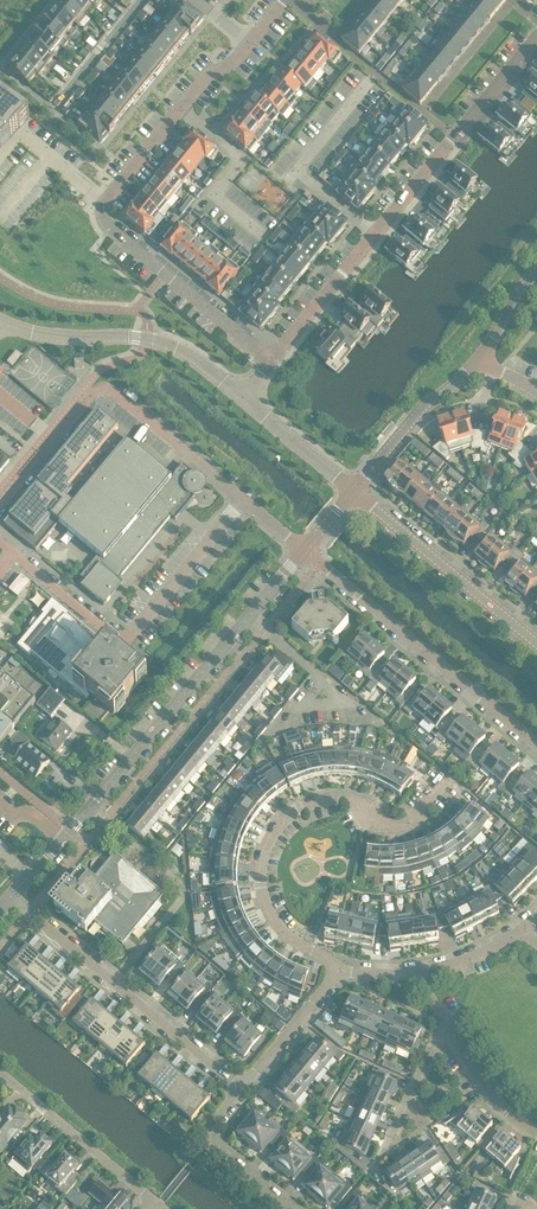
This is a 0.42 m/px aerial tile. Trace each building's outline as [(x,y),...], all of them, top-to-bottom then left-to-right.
[(65,1),(87,18),(95,9),(84,0),(65,0),(65,1)] [(95,9),(102,0),(84,0),(95,9)] [(120,4),(127,9),(130,4),(126,0),(123,0),(120,4)] [(182,0),(180,0),(173,9),(195,26),(203,17),(182,0)] [(389,0),(376,0),(373,3),(390,17),(398,8),(389,0)] [(490,20),(497,11),(484,0),(478,0),(473,6),(490,20)] [(497,11),(506,1),(505,0),(484,0),(497,11)] [(65,1),(57,10),(79,28),(87,18),(65,1)] [(366,12),(383,26),(390,17),(373,3),(366,12)] [(465,15),(482,29),(490,20),(473,6),(465,15)] [(195,26),(173,9),(165,18),(187,36),(189,33),(191,35),(196,29),(194,27),(195,26)] [(57,10),(49,20),(71,38),(79,28),(57,10)] [(358,22),(375,36),(383,26),(366,12),(358,22)] [(457,25),(474,39),(482,29),(465,15),(457,25)] [(187,36),(165,18),(164,20),(168,23),(161,31),(157,28),(179,46),(187,36)] [(48,19),(40,29),(62,48),(71,38),(49,20),(48,19)] [(350,31),(367,45),(375,36),(358,22),(350,31)] [(474,39),(457,25),(450,34),(467,48),(474,39)] [(179,46),(157,28),(149,38),(171,55),(179,46)] [(40,29),(31,40),(32,41),(54,59),(62,48),(40,29)] [(367,45),(350,31),(342,41),(359,55),(367,45)] [(442,44),(459,57),(467,48),(450,34),(442,44)] [(333,65),(341,55),(329,45),(320,38),(316,35),(308,45),(333,65)] [(164,64),(171,55),(149,38),(149,39),(152,42),(146,50),(142,47),(141,47),(165,67),(165,66),(164,64)] [(32,41),(25,50),(47,67),(54,59),(32,41)] [(434,53),(451,67),(459,57),(442,44),(434,53)] [(333,65),(308,45),(309,46),(302,55),(320,70),(327,61),(333,66),(333,65)] [(157,76),(165,67),(141,47),(133,57),(157,76)] [(25,50),(17,59),(39,77),(47,67),(25,50)] [(451,67),(434,53),(427,62),(444,76),(451,67)] [(320,70),(302,55),(294,64),(312,79),(320,70)] [(125,67),(147,85),(154,76),(156,78),(157,76),(133,57),(125,67)] [(17,59),(9,69),(25,81),(31,87),(39,77),(17,59)] [(419,72),(436,86),(444,76),(427,62),(419,72)] [(283,71),(305,89),(312,79),(294,64),(287,73),(283,70),(283,71)] [(147,85),(125,67),(118,77),(139,94),(147,85)] [(305,89),(283,71),(275,80),(298,99),(298,98),(294,95),(301,86),(304,89),(305,89)] [(411,81),(428,95),(436,86),(419,72),(411,81)] [(340,74),(334,81),(337,84),(343,77),(340,74)] [(522,95),(527,98),(523,102),(533,110),(536,106),(536,107),(536,78),(532,74),(530,74),(524,82),(525,82),(524,83),(529,87),(522,95)] [(139,94),(118,77),(117,77),(120,80),(114,89),(110,86),(131,104),(139,94)] [(268,90),(290,108),(298,99),(275,80),(268,90)] [(337,84),(334,81),(328,88),(331,91),(337,84)] [(411,81),(403,91),(420,105),(428,95),(411,81)] [(131,104),(110,86),(102,96),(105,99),(123,114),(131,104)] [(290,108),(268,90),(260,98),(257,96),(278,114),(286,105),(290,108)] [(320,98),(323,100),(329,93),(326,91),(320,98)] [(384,98),(389,102),(393,98),(388,94),(384,98)] [(267,120),(271,123),(278,114),(257,96),(249,105),(267,120)] [(17,133),(28,120),(22,115),(0,97),(0,149),(17,133)] [(115,123),(123,114),(105,99),(99,107),(95,104),(94,106),(115,123)] [(311,109),(314,112),(320,105),(317,102),(311,109)] [(503,107),(497,115),(498,116),(497,116),(505,123),(515,131),(517,132),(522,126),(523,127),(532,116),(530,114),(533,110),(523,102),(520,106),(516,103),(510,111),(505,107),(504,108),(503,107)] [(241,115),(259,130),(267,120),(249,105),(241,115)] [(86,115),(107,133),(108,132),(110,134),(115,128),(113,126),(115,123),(94,106),(86,115)] [(314,112),(311,109),(305,116),(308,119),(314,112)] [(371,116),(375,119),(380,113),(376,110),(371,116)] [(399,121),(419,137),(424,131),(423,129),(426,125),(408,110),(399,121)] [(107,133),(86,115),(78,125),(99,143),(107,133)] [(259,130),(241,115),(234,124),(233,122),(232,123),(257,144),(258,143),(252,139),(259,130)] [(375,119),(371,116),(366,121),(370,125),(375,119)] [(296,128),(299,131),(305,123),(301,121),(296,128)] [(388,129),(409,146),(412,143),(413,144),(419,137),(399,121),(391,131),(389,129),(388,129)] [(257,144),(232,123),(224,133),(228,136),(237,144),(237,143),(249,153),(257,144)] [(486,128),(479,136),(480,137),(480,138),(499,154),(504,147),(505,148),(514,137),(512,135),(515,131),(505,123),(502,127),(499,124),(492,132),(487,128),(487,129),(486,128)] [(299,131),(296,128),(290,135),(293,138),(299,131)] [(409,146),(388,129),(380,140),(399,156),(405,149),(403,148),(406,145),(409,147),(409,146)] [(354,136),(358,140),(363,134),(359,131),(354,136)] [(185,142),(210,162),(219,153),(206,143),(207,142),(198,135),(197,135),(193,132),(185,142)] [(353,146),(358,140),(354,136),(349,142),(353,146)] [(286,139),(280,147),(283,149),(289,142),(286,139)] [(399,156),(380,140),(379,141),(382,142),(374,152),(371,150),(389,165),(392,162),(394,163),(399,156)] [(197,167),(204,159),(210,163),(210,162),(185,142),(186,144),(179,152),(197,167)] [(283,149),(280,147),(274,154),(278,156),(283,149)] [(363,161),(382,177),(388,170),(386,169),(389,165),(371,150),(363,161)] [(337,157),(341,161),(346,155),(342,151),(337,157)] [(190,177),(197,167),(179,152),(171,162),(190,177)] [(332,163),(336,167),(341,161),(337,157),(332,163)] [(382,177),(363,161),(362,161),(364,163),(357,173),(354,171),(375,188),(373,186),(375,183),(377,184),(382,177)] [(190,177),(171,162),(164,171),(182,186),(190,177)] [(453,179),(447,187),(462,200),(472,188),(471,188),(476,182),(457,166),(456,167),(455,166),(448,174),(450,175),(449,175),(453,179)] [(212,180),(218,172),(215,170),(209,177),(212,180)] [(182,186),(164,171),(156,180),(174,195),(182,186)] [(345,182),(368,200),(373,193),(372,192),(375,188),(354,171),(345,182)] [(324,182),(328,178),(323,174),(319,178),(324,182)] [(212,180),(209,177),(203,184),(206,187),(212,180)] [(174,195),(156,180),(148,190),(167,205),(174,195)] [(368,200),(345,182),(347,184),(339,195),(357,210),(361,205),(362,207),(368,200)] [(436,201),(429,209),(445,221),(454,210),(453,209),(458,203),(439,187),(439,188),(437,187),(431,195),(432,196),(431,197),(436,201)] [(194,196),(197,198),(203,191),(200,189),(194,196)] [(167,205),(148,190),(141,199),(159,214),(167,205)] [(304,197),(309,200),(312,196),(308,192),(304,197)] [(189,207),(194,200),(191,197),(185,204),(189,207)] [(159,214),(141,199),(134,208),(132,207),(157,228),(157,227),(152,223),(159,214)] [(183,214),(189,207),(185,204),(180,212),(183,214)] [(157,228),(132,207),(124,217),(128,221),(137,228),(149,238),(157,228)] [(295,217),(300,211),(296,208),(291,214),(295,217)] [(328,208),(319,219),(339,235),(344,229),(343,227),(346,223),(328,208)] [(295,217),(291,214),(286,219),(290,223),(295,217)] [(173,226),(179,218),(175,216),(170,223),(173,226)] [(319,219),(315,216),(308,224),(306,226),(310,229),(329,244),(332,241),(333,242),(339,235),(319,219)] [(201,224),(205,227),(210,221),(206,218),(201,224)] [(404,232),(423,248),(427,242),(429,243),(438,231),(422,218),(416,226),(411,222),(411,223),(410,222),(403,230),(404,231),(404,232)] [(205,227),(209,230),(213,224),(210,221),(205,227)] [(171,256),(192,231),(182,223),(172,235),(165,244),(162,248),(171,256)] [(164,230),(167,233),(173,226),(170,223),(164,230)] [(209,230),(212,233),(217,227),(213,224),(209,230)] [(306,226),(297,236),(319,254),(325,247),(323,246),(326,243),(328,245),(329,244),(310,229),(306,226)] [(217,227),(212,233),(216,236),(221,230),(217,227)] [(274,234),(278,238),(283,232),(279,229),(274,234)] [(171,256),(172,257),(173,255),(182,263),(201,239),(192,231),(171,256)] [(220,239),(224,242),(229,237),(225,234),(220,239)] [(278,238),(274,234),(269,240),(273,244),(278,238)] [(297,236),(289,247),(309,263),(312,260),(314,261),(319,254),(297,236)] [(224,242),(227,245),(232,240),(229,237),(224,242)] [(393,242),(386,250),(387,251),(406,267),(411,261),(412,262),(421,250),(406,238),(399,246),(394,242),(394,243),(393,242)] [(201,239),(182,263),(191,270),(211,246),(201,239)] [(227,245),(231,248),(236,242),(232,240),(227,245)] [(236,242),(231,248),(234,251),(239,245),(236,242)] [(211,246),(191,270),(201,278),(220,254),(211,246)] [(289,247),(280,257),(302,275),(307,268),(306,267),(309,263),(289,247)] [(257,255),(261,259),(266,253),(261,250),(257,255)] [(220,254),(201,278),(210,285),(208,286),(209,287),(230,262),(220,254)] [(261,259),(257,255),(252,261),(256,265),(261,259)] [(272,267),(292,284),(295,280),(297,282),(302,275),(280,257),(272,267)] [(230,262),(209,287),(219,295),(222,291),(230,282),(229,282),(239,270),(230,262)] [(272,267),(263,278),(285,296),(290,289),(289,288),(292,284),(272,267)] [(244,271),(240,276),(243,279),(248,274),(244,271)] [(243,279),(240,276),(235,282),(239,285),(243,279)] [(263,278),(254,288),(277,307),(278,307),(275,305),(278,301),(279,303),(285,296),(263,278)] [(254,288),(246,299),(270,319),(276,312),(274,311),(277,307),(254,288)] [(362,315),(361,316),(369,322),(377,329),(384,321),(381,319),(391,307),(385,302),(387,301),(379,295),(378,297),(370,290),(364,299),(366,300),(362,304),(367,309),(362,315)] [(225,293),(222,297),(226,301),(230,297),(225,293)] [(246,299),(244,301),(237,310),(242,314),(260,329),(263,324),(265,326),(270,319),(246,299)] [(346,323),(341,329),(352,338),(357,342),(363,336),(360,333),(369,322),(361,316),(362,315),(349,305),(342,313),(344,315),(341,319),(346,323)] [(322,344),(316,352),(328,362),(331,359),(333,361),(345,346),(351,350),(357,342),(352,338),(341,329),(335,337),(330,334),(326,339),(325,338),(321,343),(322,344)] [(14,355),(8,363),(12,366),(21,355),(17,352),(14,355)] [(36,550),(59,523),(126,443),(114,433),(118,428),(98,411),(4,523),(36,550)] [(453,417),(451,417),(461,448),(470,445),(472,449),(481,449),(481,432),(470,432),(468,426),(470,426),(466,414),(460,415),(460,414),(452,416),(453,417)] [(481,432),(481,449),(486,449),(488,444),(501,449),(512,419),(510,418),(510,417),(503,415),(503,416),(497,414),(493,426),(495,427),(492,433),(481,432)] [(449,452),(461,448),(451,417),(449,418),(449,417),(442,420),(442,421),(437,423),(441,435),(443,435),(445,440),(433,450),(446,460),(450,457),(449,452)] [(515,462),(526,449),(517,442),(519,436),(521,437),(526,425),(520,423),(521,421),(514,419),(512,419),(501,449),(510,452),(508,456),(515,462)] [(431,452),(425,447),(417,441),(412,447),(426,458),(431,452)] [(127,442),(126,443),(59,523),(98,556),(81,577),(86,581),(81,587),(104,606),(123,583),(119,579),(171,516),(175,520),(178,517),(195,497),(193,496),(194,494),(195,494),(198,494),(200,493),(202,491),(204,486),(204,484),(204,481),(202,479),(201,477),(199,476),(196,475),(193,475),(191,474),(193,472),(183,464),(171,478),(127,442)] [(536,471),(536,455),(535,457),(526,449),(515,462),(513,464),(519,469),(526,466),(531,474),(536,471)] [(5,467),(11,461),(12,460),(0,451),(0,473),(5,467)] [(428,460),(434,465),(439,459),(433,454),(428,460)] [(385,481),(388,485),(388,486),(389,488),(390,489),(392,491),(412,468),(402,459),(384,480),(385,481)] [(444,464),(439,459),(434,465),(439,470),(444,464)] [(392,491),(393,492),(394,493),(396,494),(398,494),(399,495),(403,497),(404,497),(422,476),(412,468),(392,491)] [(452,479),(457,474),(451,469),(446,474),(452,479)] [(457,474),(452,479),(459,484),(463,479),(457,474)] [(414,505),(432,484),(422,476),(404,497),(414,505)] [(432,484),(414,505),(424,514),(441,492),(443,490),(433,482),(432,484)] [(472,495),(476,490),(470,485),(466,490),(472,495)] [(476,490),(472,495),(479,501),(483,496),(476,490)] [(433,522),(451,500),(441,492),(424,514),(433,522)] [(451,500),(433,522),(443,530),(461,509),(451,500)] [(449,538),(451,540),(471,517),(461,509),(443,530),(444,531),(447,534),(447,535),(448,537),(449,538)] [(451,540),(452,541),(453,542),(455,543),(457,543),(458,544),(462,546),(463,547),(472,536),(478,540),(489,527),(483,522),(480,525),(471,517),(451,540)] [(475,556),(477,560),(478,561),(479,563),(480,564),(481,565),(482,566),(502,542),(492,534),(495,531),(489,527),(478,540),(483,544),(474,555),(475,556)] [(482,566),(483,567),(484,567),(486,568),(487,569),(489,569),(493,571),(494,572),(503,561),(508,566),(520,552),(514,547),(511,550),(502,542),(482,566)] [(520,552),(508,566),(514,570),(504,581),(506,582),(508,585),(509,587),(510,588),(511,590),(512,591),(513,592),(532,568),(523,560),(525,557),(520,552)] [(520,595),(524,597),(525,598),(534,587),(536,589),(536,572),(532,568),(513,592),(515,593),(516,594),(518,595),(520,595)] [(21,574),(9,589),(18,597),(31,582),(21,574)] [(348,623),(329,607),(328,609),(324,607),(323,597),(312,597),(313,608),(310,611),(308,609),(292,628),(309,643),(313,639),(329,637),(334,641),(348,623)] [(72,678),(101,646),(99,644),(91,653),(87,649),(94,643),(67,616),(68,614),(69,615),(70,615),(52,600),(42,613),(44,614),(38,621),(34,619),(30,626),(33,628),(18,646),(30,656),(32,654),(51,670),(48,673),(55,678),(58,675),(86,699),(89,696),(87,694),(89,692),(72,678)] [(355,667),(359,662),(375,645),(364,636),(356,646),(350,641),(339,654),(346,660),(346,659),(355,667)] [(121,657),(105,645),(103,647),(101,646),(72,678),(89,692),(113,713),(145,675),(126,659),(127,659),(126,658),(122,655),(121,657)] [(371,681),(382,667),(376,663),(384,653),(375,645),(359,662),(355,667),(355,668),(371,681)] [(263,662),(258,667),(274,680),(277,683),(293,664),(279,652),(271,661),(267,658),(264,663),(263,662)] [(391,688),(406,671),(395,662),(387,672),(382,667),(371,681),(377,686),(381,681),(391,688)] [(332,664),(327,670),(339,680),(344,674),(332,664)] [(255,673),(252,677),(266,689),(274,680),(258,667),(254,672),(255,673)] [(406,671),(391,688),(387,693),(397,700),(396,702),(402,707),(413,694),(407,689),(416,679),(406,671)] [(35,704),(0,676),(0,746),(35,704)] [(243,686),(258,698),(266,689),(252,677),(248,681),(247,680),(243,686)] [(258,698),(243,686),(238,691),(240,692),(236,696),(251,708),(258,698)] [(289,691),(294,695),(298,690),(294,686),(289,691)] [(50,689),(37,705),(51,717),(65,701),(50,689)] [(414,710),(425,719),(440,700),(429,690),(420,701),(414,697),(403,710),(410,715),(414,710)] [(285,697),(289,701),(293,696),(288,692),(285,697)] [(227,704),(243,717),(251,708),(236,696),(233,700),(232,699),(227,704)] [(437,738),(448,725),(443,720),(452,709),(440,700),(425,719),(435,727),(431,733),(437,738)] [(243,717),(227,704),(223,709),(224,710),(221,714),(235,726),(243,717)] [(273,711),(278,715),(282,710),(277,706),(273,711)] [(278,715),(273,711),(269,715),(274,719),(278,715)] [(212,723),(228,736),(235,726),(221,714),(217,718),(216,718),(212,723)] [(458,746),(474,728),(463,718),(454,729),(448,725),(437,738),(443,743),(448,738),(458,746)] [(56,751),(71,733),(55,720),(40,738),(45,742),(52,748),(56,751)] [(228,736),(212,723),(208,728),(209,729),(205,733),(220,745),(228,736)] [(258,729),(262,733),(266,729),(262,725),(258,729)] [(471,766),(482,753),(476,748),(485,737),(474,728),(458,746),(454,752),(465,761),(461,766),(466,771),(471,766)] [(262,733),(258,729),(254,734),(259,738),(262,733)] [(285,735),(283,735),(286,745),(291,743),(302,740),(300,734),(299,730),(296,731),(294,732),(291,733),(288,734),(285,735)] [(30,742),(19,733),(11,742),(22,751),(14,761),(36,779),(50,762),(28,745),(30,742)] [(220,745),(205,733),(202,737),(201,736),(197,741),(212,754),(220,745)] [(423,740),(419,745),(425,750),(429,745),(423,740)] [(212,754),(197,741),(192,747),(193,748),(190,752),(205,764),(212,754)] [(45,742),(42,746),(49,752),(52,748),(45,742)] [(242,748),(247,752),(251,747),(246,743),(242,748)] [(301,783),(312,779),(305,752),(296,755),(291,743),(286,745),(290,754),(301,783)] [(346,776),(348,745),(344,745),(344,748),(333,748),(334,776),(346,776)] [(348,745),(346,776),(357,777),(362,751),(359,750),(352,749),(352,746),(348,745)] [(432,745),(427,751),(433,756),(438,750),(432,745)] [(323,777),(319,746),(315,747),(315,750),(305,752),(312,779),(323,777)] [(334,776),(333,748),(323,749),(322,746),(319,746),(323,777),(334,776)] [(492,774),(507,756),(496,746),(487,757),(482,753),(471,766),(477,771),(481,766),(492,774)] [(247,752),(242,748),(238,753),(243,757),(247,752)] [(368,780),(377,751),(373,750),(372,753),(368,752),(362,751),(357,777),(368,780)] [(377,751),(368,780),(378,784),(390,758),(380,754),(381,752),(377,751)] [(413,751),(409,755),(415,759),(418,755),(413,751)] [(205,764),(190,752),(187,756),(185,755),(181,760),(197,773),(205,764)] [(290,787),(301,783),(290,754),(286,755),(290,765),(281,769),(290,787)] [(504,794),(515,780),(510,776),(519,765),(507,756),(492,774),(502,783),(498,788),(504,794)] [(248,758),(242,762),(247,768),(253,763),(248,758)] [(389,789),(404,763),(401,761),(400,762),(395,760),(390,758),(378,784),(389,789)] [(178,766),(175,770),(189,782),(197,773),(181,760),(177,765),(178,766)] [(227,766),(232,770),(236,766),(231,762),(227,766)] [(404,763),(389,789),(399,796),(406,786),(408,788),(412,782),(410,781),(411,779),(414,775),(405,769),(408,765),(404,763)] [(232,770),(227,766),(223,771),(228,775),(232,770)] [(262,769),(259,771),(277,796),(287,789),(276,771),(268,777),(262,769)] [(170,774),(166,779),(181,792),(189,782),(175,770),(171,775),(170,774)] [(237,771),(233,776),(239,781),(243,776),(237,771)] [(277,796),(259,771),(256,774),(258,777),(250,783),(254,788),(268,803),(277,796)] [(536,788),(536,780),(530,774),(521,785),(515,780),(504,794),(510,799),(515,794),(525,802),(536,788)] [(159,789),(174,801),(181,792),(166,779),(161,784),(163,785),(159,789)] [(212,785),(216,789),(220,784),(215,780),(212,785)] [(478,781),(470,783),(471,790),(479,789),(478,781)] [(216,789),(212,785),(208,790),(212,794),(216,789)] [(240,789),(237,792),(261,811),(268,803),(254,788),(248,795),(240,789)] [(525,802),(536,811),(531,816),(536,821),(536,788),(525,802)] [(174,801),(159,789),(156,793),(155,792),(150,797),(166,810),(174,801)] [(242,801),(236,809),(254,820),(261,811),(237,792),(235,795),(242,801)] [(144,808),(158,820),(166,810),(150,797),(146,803),(147,804),(144,808)] [(196,804),(201,808),(205,803),(200,799),(196,804)] [(201,808),(196,804),(192,808),(197,812),(201,808)] [(468,805),(461,815),(483,833),(484,835),(487,832),(483,828),(489,820),(485,817),(484,816),(486,814),(479,810),(478,812),(468,805)] [(158,820),(144,808),(140,812),(139,811),(135,816),(151,829),(158,820)] [(223,813),(221,816),(248,830),(254,820),(236,809),(232,817),(223,813)] [(201,813),(195,820),(200,824),(205,817),(201,813)] [(453,823),(473,844),(483,833),(461,815),(453,823)] [(143,838),(151,829),(135,816),(131,821),(132,822),(128,827),(143,838)] [(248,830),(221,816),(219,820),(222,821),(218,831),(243,841),(248,830)] [(181,822),(186,826),(190,822),(185,818),(181,822)] [(186,826),(181,822),(177,827),(182,831),(186,826)] [(473,844),(453,823),(444,830),(462,853),(473,844)] [(211,829),(209,839),(211,840),(215,841),(218,831),(211,829)] [(188,830),(187,837),(193,839),(195,832),(188,830)] [(435,836),(448,859),(456,853),(459,857),(462,855),(462,853),(444,830),(435,836)] [(243,841),(218,831),(215,841),(211,840),(210,844),(240,851),(243,841)] [(494,833),(489,839),(495,844),(500,838),(494,833)] [(166,841),(170,845),(174,840),(169,836),(166,841)] [(425,841),(437,869),(440,868),(438,863),(448,859),(435,836),(425,841)] [(170,845),(166,841),(162,846),(167,850),(170,845)] [(195,841),(187,842),(188,850),(196,849),(195,841)] [(437,869),(425,841),(414,845),(422,871),(425,870),(432,868),(433,871),(437,869)] [(240,851),(210,844),(209,848),(212,849),(210,859),(238,863),(240,851)] [(535,850),(528,844),(516,857),(536,877),(536,851),(535,850)] [(172,850),(172,851),(172,852),(173,854),(174,854),(175,854),(175,855),(177,857),(179,857),(180,857),(181,857),(181,856),(181,855),(182,854),(182,853),(182,852),(182,851),(182,850),(182,849),(181,847),(180,847),(178,845),(177,845),(176,845),(175,846),(174,847),(174,848),(173,849),(172,850)] [(422,871),(414,845),(404,848),(409,883),(413,882),(412,873),(419,872),(422,871)] [(485,847),(480,851),(484,855),(489,851),(485,847)] [(375,879),(379,880),(380,849),(369,848),(367,860),(364,859),(363,866),(366,867),(365,868),(375,869),(375,879)] [(404,876),(404,878),(405,883),(409,883),(404,848),(403,848),(392,849),(394,877),(404,876)] [(380,849),(379,880),(379,886),(383,886),(383,877),(393,877),(394,877),(392,849),(380,849)] [(476,851),(466,859),(471,865),(481,857),(476,851)] [(134,869),(124,861),(115,854),(80,896),(70,887),(54,906),(78,926),(87,915),(122,944),(164,895),(139,874),(137,877),(131,872),(134,869)] [(516,857),(507,865),(509,867),(513,870),(530,887),(536,880),(536,877),(516,857)] [(206,873),(237,874),(238,863),(210,859),(209,869),(206,869),(206,873)] [(507,870),(509,867),(507,865),(500,859),(498,861),(507,870)] [(467,860),(454,869),(457,874),(463,871),(470,865),(467,860)] [(530,887),(513,870),(504,879),(521,896),(530,887)] [(237,874),(206,873),(206,875),(209,875),(209,888),(217,888),(237,886),(237,874)] [(520,897),(521,896),(504,879),(496,888),(498,891),(494,894),(499,900),(504,896),(514,906),(521,898),(520,897)] [(451,881),(442,885),(445,890),(446,891),(454,887),(451,881)] [(431,889),(431,890),(431,891),(432,891),(432,892),(432,894),(433,896),(433,897),(436,895),(437,895),(437,894),(438,894),(439,894),(442,892),(444,891),(445,890),(442,885),(440,886),(439,887),(438,887),(437,888),(434,889),(433,889),(431,889)] [(488,921),(474,894),(467,898),(462,888),(458,890),(466,905),(477,926),(488,921)] [(493,904),(499,900),(494,894),(489,897),(485,888),(474,894),(488,921),(489,920),(490,921),(500,917),(493,904)] [(213,908),(240,901),(238,890),(217,893),(210,894),(212,908),(213,908)] [(217,922),(243,912),(240,901),(213,908),(216,920),(217,922)] [(399,924),(402,948),(414,946),(411,922),(410,918),(408,905),(404,906),(406,916),(398,917),(399,924)] [(477,926),(466,905),(455,911),(466,932),(477,926)] [(341,918),(342,911),(327,907),(320,925),(326,927),(324,941),(334,943),(335,941),(336,941),(341,918)] [(464,933),(466,932),(455,911),(453,907),(449,909),(445,908),(438,911),(441,921),(443,929),(450,927),(456,939),(465,934),(464,933)] [(221,937),(248,923),(243,912),(217,922),(219,927),(221,932),(219,933),(221,937)] [(398,915),(385,917),(386,926),(399,924),(398,917),(398,915)] [(348,944),(353,921),(341,918),(336,941),(348,944)] [(437,931),(443,929),(441,921),(436,922),(435,919),(423,921),(426,944),(428,944),(428,946),(439,944),(437,931)] [(360,946),(365,923),(353,921),(348,944),(360,946)] [(411,922),(414,946),(426,944),(423,921),(411,922)] [(194,924),(194,925),(195,926),(195,930),(195,934),(195,936),(197,936),(199,936),(201,936),(201,935),(203,935),(206,935),(207,935),(208,932),(207,930),(207,927),(207,926),(205,926),(204,926),(203,926),(202,926),(202,927),(201,926),(201,924),(201,923),(200,923),(195,923),(195,924),(194,924)] [(248,923),(221,937),(223,940),(225,939),(230,949),(254,932),(248,923)] [(375,937),(381,937),(382,929),(376,929),(377,925),(365,923),(360,946),(362,947),(362,948),(372,951),(375,937)] [(400,948),(402,948),(399,924),(386,926),(387,929),(382,929),(381,937),(388,937),(390,951),(401,950),(400,948)] [(237,961),(261,941),(254,932),(230,949),(236,957),(235,958),(237,961)] [(237,961),(238,962),(240,960),(249,969),(250,969),(251,969),(269,950),(261,941),(237,961)] [(199,948),(199,949),(200,950),(200,951),(201,951),(202,952),(204,954),(205,954),(206,953),(207,953),(208,952),(209,951),(210,950),(211,950),(212,949),(213,949),(214,948),(215,947),(215,946),(214,945),(213,943),(213,942),(212,942),(211,942),(209,943),(208,943),(206,945),(205,945),(204,945),(202,946),(201,947),(200,947),(200,948),(199,948)] [(150,979),(167,958),(158,952),(160,949),(154,944),(144,957),(149,962),(141,971),(150,979)] [(8,968),(21,980),(40,957),(26,946),(25,947),(26,947),(9,967),(8,968)] [(251,969),(261,978),(259,981),(277,957),(269,950),(251,969)] [(219,956),(212,960),(225,972),(228,970),(230,968),(219,956)] [(34,991),(53,968),(40,957),(21,980),(34,991)] [(265,980),(273,986),(276,981),(287,963),(277,957),(259,981),(262,984),(265,980)] [(172,981),(184,966),(179,962),(175,966),(167,958),(150,979),(159,987),(167,977),(172,981)] [(281,995),(285,996),(297,968),(287,963),(276,981),(273,986),(271,989),(282,993),(281,995)] [(230,968),(228,970),(233,976),(235,974),(236,973),(239,971),(238,970),(237,969),(236,968),(234,965),(233,965),(232,966),(231,967),(230,967),(230,968)] [(184,966),(172,981),(177,985),(169,995),(178,1003),(195,982),(187,975),(189,973),(183,968),(184,966)] [(53,968),(34,991),(47,1002),(66,979),(53,968)] [(308,973),(297,968),(285,996),(288,998),(289,996),(299,1001),(302,992),(302,991),(305,991),(307,984),(304,984),(308,973)] [(66,979),(47,1002),(55,1008),(51,1012),(64,1022),(83,999),(77,994),(79,992),(80,991),(66,979)] [(250,981),(245,987),(246,987),(252,991),(256,985),(250,981)] [(201,1005),(213,989),(208,984),(204,989),(195,982),(178,1003),(187,1010),(195,1000),(201,1005)] [(256,986),(251,993),(257,998),(262,991),(256,986)] [(207,1026),(224,1006),(215,999),(217,997),(211,992),(214,989),(213,989),(201,1005),(206,1009),(198,1019),(207,1026)] [(342,1019),(355,1025),(364,1004),(363,1004),(364,1002),(351,996),(346,1007),(347,1007),(342,1019)] [(72,1023),(86,1034),(105,1012),(91,1000),(90,1001),(91,1002),(74,1021),(72,1023)] [(364,1004),(355,1025),(352,1031),(363,1036),(375,1009),(364,1004)] [(229,1028),(242,1013),(236,1008),(232,1013),(224,1006),(207,1026),(216,1034),(224,1024),(229,1028)] [(375,1009),(363,1036),(374,1041),(386,1014),(375,1009)] [(267,1011),(263,1017),(275,1027),(279,1022),(267,1011)] [(99,1045),(118,1023),(105,1012),(86,1034),(99,1045)] [(242,1013),(229,1028),(234,1033),(226,1042),(235,1050),(252,1030),(244,1022),(245,1020),(240,1015),(242,1013)] [(385,1046),(397,1019),(386,1014),(374,1041),(385,1046)] [(397,1019),(385,1046),(396,1051),(399,1045),(408,1024),(397,1019)] [(408,1024),(399,1045),(411,1050),(417,1039),(418,1039),(423,1029),(409,1022),(408,1024)] [(118,1023),(99,1045),(112,1056),(131,1033),(118,1023)] [(323,1033),(337,1045),(342,1039),(328,1027),(323,1033)] [(252,1030),(235,1050),(244,1058),(254,1045),(258,1048),(264,1041),(260,1038),(261,1037),(252,1030)] [(145,1045),(131,1033),(112,1056),(126,1067),(127,1066),(143,1046),(144,1046),(145,1045)] [(342,1039),(337,1045),(342,1049),(347,1043),(342,1039)] [(304,1052),(324,1069),(334,1056),(339,1061),(344,1055),(329,1043),(325,1048),(314,1040),(304,1052)] [(358,1056),(365,1059),(368,1054),(361,1051),(358,1056)] [(324,1069),(304,1052),(304,1053),(305,1054),(296,1066),(314,1081),(324,1069)] [(144,1053),(137,1062),(141,1066),(148,1056),(144,1053)] [(137,1077),(151,1088),(170,1066),(156,1054),(155,1056),(139,1076),(139,1075),(137,1077)] [(368,1054),(365,1059),(372,1062),(375,1057),(368,1054)] [(387,1069),(390,1063),(385,1060),(382,1067),(387,1069)] [(390,1063),(387,1069),(400,1075),(403,1069),(390,1063)] [(164,1099),(183,1077),(170,1066),(151,1088),(164,1099)] [(284,1076),(304,1093),(314,1081),(296,1066),(286,1077),(285,1075),(284,1076)] [(369,1089),(389,1098),(391,1094),(393,1095),(397,1086),(384,1080),(387,1073),(374,1067),(371,1074),(375,1076),(369,1089)] [(348,1078),(353,1082),(357,1075),(352,1072),(348,1078)] [(284,1076),(274,1088),(280,1093),(275,1099),(294,1115),(299,1109),(294,1105),(304,1093),(284,1076)] [(183,1077),(164,1099),(178,1110),(196,1088),(183,1077)] [(353,1082),(348,1078),(344,1085),(349,1088),(353,1082)] [(327,1092),(334,1096),(338,1088),(331,1084),(327,1092)] [(389,1098),(369,1089),(365,1087),(360,1098),(384,1109),(389,1098)] [(210,1099),(196,1088),(178,1110),(191,1122),(192,1120),(208,1100),(209,1100),(210,1099)] [(334,1096),(327,1092),(323,1099),(329,1103),(334,1096)] [(336,1099),(341,1102),(344,1096),(339,1093),(336,1099)] [(271,1095),(266,1101),(277,1110),(282,1105),(275,1099),(271,1095)] [(384,1109),(360,1098),(355,1109),(379,1120),(384,1109)] [(341,1102),(336,1099),(332,1105),(337,1108),(341,1102)] [(25,1123),(21,1120),(24,1116),(16,1109),(13,1113),(9,1110),(0,1121),(0,1152),(6,1157),(16,1145),(10,1140),(25,1123)] [(350,1120),(374,1131),(379,1120),(355,1109),(350,1120)] [(467,1117),(463,1114),(450,1123),(466,1137),(481,1119),(471,1111),(467,1117)] [(445,1126),(450,1123),(463,1114),(464,1113),(464,1112),(444,1126),(445,1126)] [(249,1144),(265,1125),(267,1123),(255,1113),(249,1121),(247,1119),(242,1125),(244,1127),(238,1135),(239,1133),(243,1136),(241,1138),(249,1144)] [(323,1120),(328,1123),(332,1117),(327,1114),(323,1120)] [(271,1141),(276,1145),(286,1133),(269,1119),(267,1123),(265,1125),(249,1144),(256,1150),(257,1148),(261,1151),(260,1153),(271,1141)] [(481,1149),(495,1131),(481,1119),(466,1137),(481,1149)] [(309,1120),(306,1124),(313,1129),(316,1125),(309,1120)] [(328,1123),(323,1120),(319,1127),(324,1130),(328,1123)] [(374,1131),(350,1120),(345,1131),(349,1133),(369,1142),(374,1131)] [(495,1131),(481,1149),(495,1161),(509,1143),(495,1131)] [(274,1166),(281,1172),(302,1147),(297,1143),(290,1145),(287,1143),(289,1142),(288,1141),(291,1138),(286,1133),(276,1145),(281,1149),(270,1162),(271,1162),(272,1161),(276,1164),(274,1166)] [(367,1146),(369,1142),(349,1133),(343,1146),(340,1145),(341,1142),(334,1139),(331,1146),(336,1150),(348,1159),(352,1150),(365,1156),(369,1147),(367,1146)] [(52,1157),(46,1152),(52,1145),(40,1135),(36,1140),(32,1136),(23,1147),(25,1148),(16,1154),(17,1154),(12,1160),(28,1173),(33,1166),(40,1172),(52,1157)] [(420,1150),(417,1152),(433,1176),(445,1169),(443,1166),(449,1162),(441,1150),(435,1154),(427,1142),(419,1148),(420,1150)] [(444,1148),(449,1155),(455,1151),(450,1143),(444,1148)] [(519,1151),(509,1143),(495,1161),(512,1175),(518,1160),(515,1157),(519,1151)] [(303,1168),(309,1172),(319,1160),(313,1156),(311,1159),(308,1158),(309,1153),(302,1147),(281,1172),(289,1178),(290,1176),(294,1179),(292,1180),(293,1181),(303,1168)] [(455,1151),(449,1155),(454,1162),(460,1158),(455,1151)] [(407,1159),(422,1180),(424,1183),(433,1176),(417,1152),(407,1159)] [(72,1189),(82,1176),(77,1172),(81,1166),(76,1162),(74,1164),(65,1156),(55,1168),(53,1166),(49,1172),(51,1173),(47,1178),(56,1185),(55,1187),(66,1196),(66,1195),(67,1194),(68,1194),(68,1193),(69,1192),(70,1191),(71,1190),(71,1189),(72,1189)] [(519,1158),(518,1160),(512,1175),(509,1180),(510,1180),(520,1159),(519,1158)] [(422,1180),(407,1159),(397,1166),(409,1184),(412,1187),(422,1180)] [(307,1193),(314,1199),(331,1179),(320,1170),(321,1169),(321,1168),(324,1165),(319,1160),(309,1172),(314,1177),(303,1189),(304,1190),(305,1188),(309,1191),(307,1193)] [(409,1184),(397,1166),(394,1168),(393,1166),(384,1172),(392,1184),(384,1189),(395,1199),(400,1195),(398,1192),(409,1184)] [(481,1181),(484,1174),(476,1170),(473,1177),(481,1181)] [(484,1174),(481,1181),(488,1185),(492,1178),(484,1174)] [(341,1188),(331,1179),(314,1199),(321,1205),(323,1203),(327,1206),(325,1207),(326,1208),(336,1195),(341,1200),(352,1188),(346,1183),(343,1187),(343,1186),(341,1188)] [(440,1186),(444,1190),(450,1183),(445,1180),(440,1186)] [(127,1201),(115,1191),(113,1193),(99,1182),(99,1183),(95,1183),(89,1190),(90,1194),(89,1194),(103,1205),(100,1208),(120,1208),(127,1201)] [(469,1203),(482,1208),(491,1208),(492,1208),(493,1208),(497,1200),(484,1194),(487,1188),(474,1182),(471,1189),(475,1190),(469,1203)] [(444,1190),(440,1186),(435,1192),(440,1195),(444,1190)] [(447,1192),(451,1196),(457,1190),(453,1186),(447,1192)] [(66,1196),(66,1198),(67,1199),(68,1200),(69,1200),(69,1201),(70,1201),(71,1202),(71,1203),(72,1203),(73,1204),(75,1206),(76,1207),(77,1207),(77,1208),(78,1208),(79,1208),(80,1208),(80,1207),(81,1207),(81,1206),(82,1205),(83,1204),(84,1203),(85,1202),(87,1200),(87,1199),(88,1198),(88,1197),(86,1195),(85,1195),(83,1195),(81,1195),(79,1195),(78,1195),(78,1194),(77,1193),(76,1193),(75,1192),(74,1191),(73,1191),(73,1190),(72,1190),(72,1189),(71,1189),(71,1190),(70,1191),(69,1192),(68,1193),(68,1194),(67,1194),(66,1195),(66,1196)] [(360,1200),(363,1197),(356,1191),(346,1204),(352,1208),(370,1208),(360,1200)] [(451,1196),(447,1192),(442,1198),(447,1202),(451,1196)] [(425,1204),(429,1208),(434,1203),(429,1199),(425,1204)]
